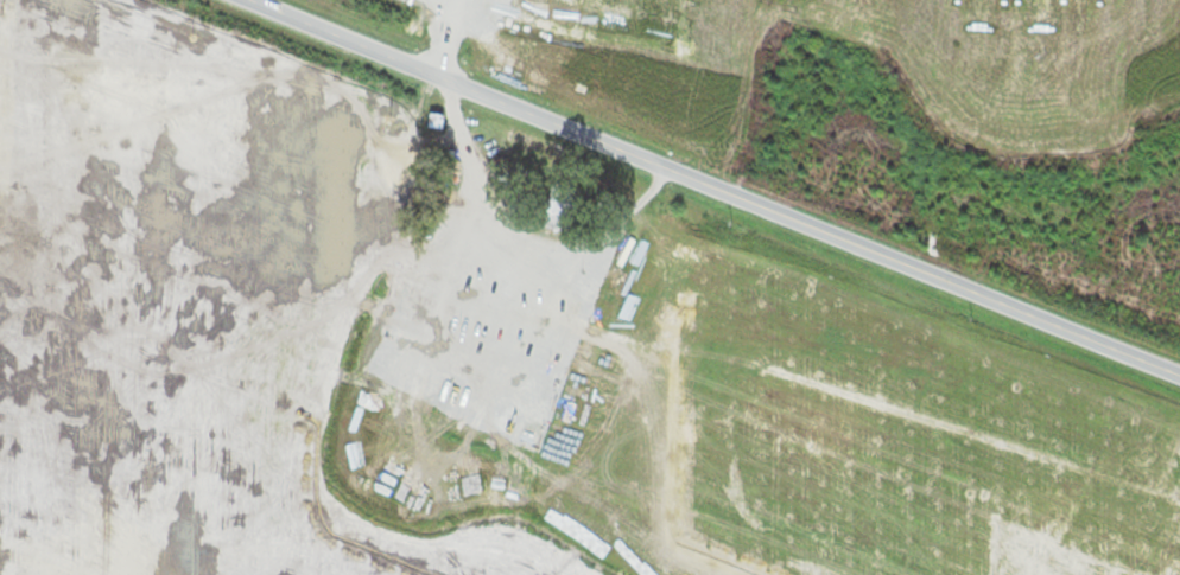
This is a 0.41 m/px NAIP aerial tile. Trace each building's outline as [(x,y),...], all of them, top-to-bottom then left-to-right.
[(445,128),(447,113),(433,112),(432,126),(445,128)] [(499,232),(481,232),(481,255),(499,255),(499,232)]
